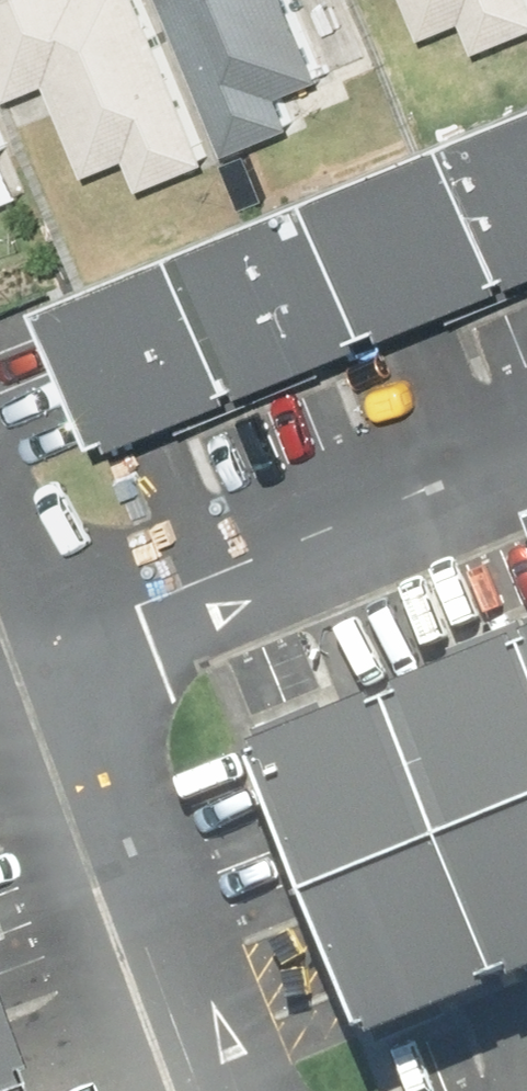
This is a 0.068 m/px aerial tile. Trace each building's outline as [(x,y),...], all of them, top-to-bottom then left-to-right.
[(20,92),(65,74),(101,165),(142,149),(151,172),(218,145),(160,0),(0,0),(0,41),(20,92)] [(232,136),(300,109),(291,87),(331,71),(303,0),(178,0),(232,136)] [(436,25),(477,9),(486,31),(526,15),(526,0),(426,0),(436,25)] [(21,132),(0,84),(0,141),(21,132)] [(470,137),(526,275),(526,114),(470,137)] [(526,275),(470,137),(335,192),(392,330),(429,315),(526,275)] [(392,330),(335,192),(200,247),(257,385),(352,346),(392,330)] [(257,385),(200,247),(66,302),(122,440),(154,427),(257,385)] [(526,806),(526,639),(439,675),(394,693),(452,836),(526,806)] [(316,891),(452,836),(394,693),(366,704),(258,748),(316,891)] [(452,836),(511,979),(526,973),(526,806),(452,836)] [(473,995),(511,979),(452,836),(316,891),(375,1034),(473,995)]
